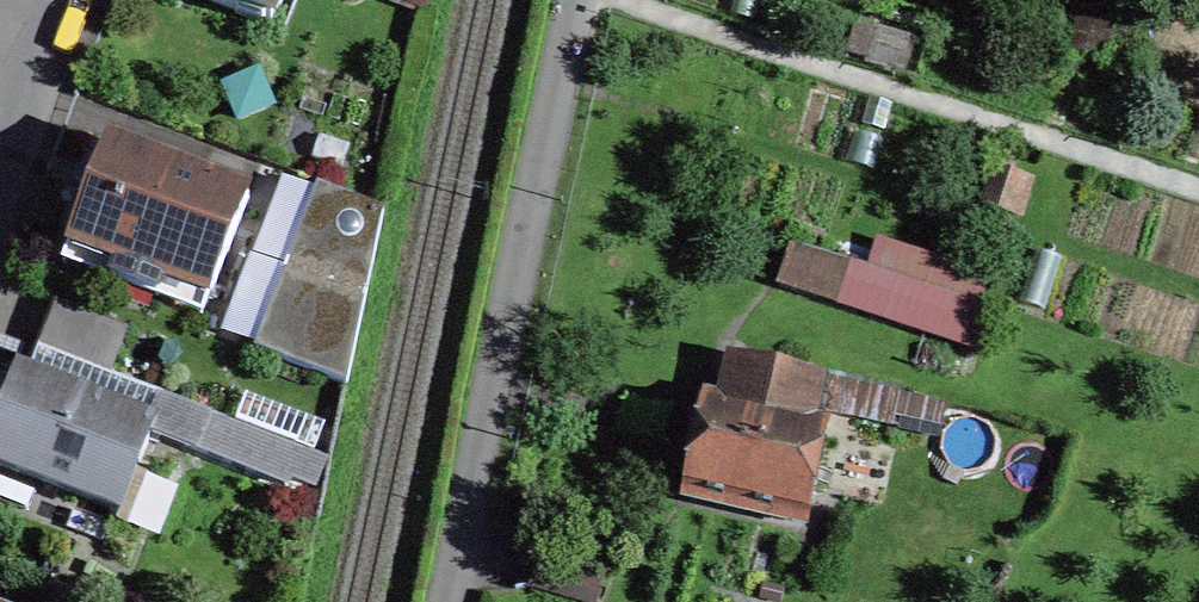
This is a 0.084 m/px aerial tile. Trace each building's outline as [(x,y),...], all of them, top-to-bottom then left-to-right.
[(271,26),(281,0),(207,0),(271,26)] [(1083,8),(1070,52),(1103,62),(1116,18),(1083,8)] [(90,160),(80,184),(90,188),(82,211),(69,245),(209,298),(248,196),(108,143),(100,164),(90,160)] [(991,161),(979,203),(1022,216),(1035,175),(1005,166),(991,161)] [(254,349),(346,385),(383,210),(317,185),(254,349)] [(980,351),(992,313),(788,247),(779,286),(980,351)] [(37,346),(110,374),(126,332),(53,304),(37,346)] [(153,426),(152,428),(281,478),(283,471),(310,482),(318,461),(290,450),(291,447),(207,415),(209,411),(110,374),(37,346),(25,377),(153,426)] [(721,406),(811,427),(815,408),(937,436),(943,408),(731,359),(721,406)] [(25,377),(17,374),(8,397),(0,417),(0,465),(120,511),(152,428),(153,426),(25,377)] [(811,427),(721,406),(706,402),(693,463),(686,494),(792,518),(811,427)] [(596,576),(539,559),(530,588),(577,601),(588,601),(596,576)]
